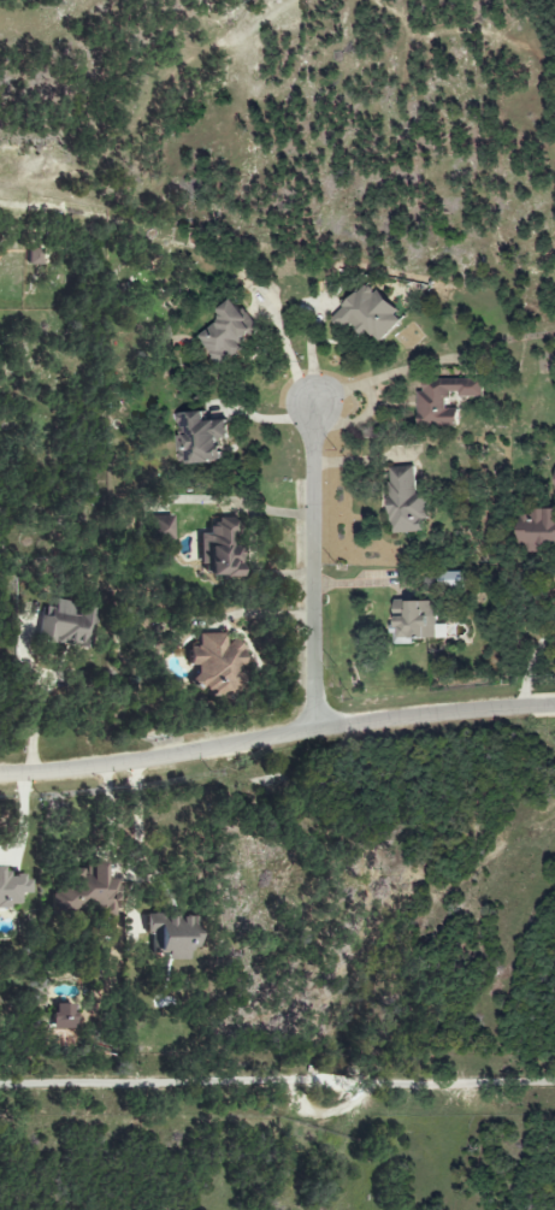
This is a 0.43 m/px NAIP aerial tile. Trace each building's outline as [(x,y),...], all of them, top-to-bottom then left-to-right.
[(27,265),(40,266),(42,250),(28,249),(27,265)] [(380,343),(404,319),(367,282),(331,319),(345,332),(353,325),(362,334),(367,329),(380,343)] [(216,312),(221,319),(198,336),(220,366),(244,349),(238,342),(256,329),(234,298),(216,312)] [(417,426),(458,427),(458,409),(448,409),(448,396),(483,396),(484,380),(423,380),(423,392),(417,392),(417,426)] [(176,414),(180,465),(223,462),(222,440),(229,439),(228,419),(205,420),(204,411),(176,414)] [(388,468),(391,534),(424,532),(423,519),(429,518),(428,492),(416,493),(415,467),(388,468)] [(549,552),(549,545),(554,545),(554,511),(520,510),(520,552),(549,552)] [(237,578),(241,522),(211,520),(210,536),(201,535),(199,567),(207,567),(207,576),(237,578)] [(462,572),(440,572),(440,589),(463,588),(462,572)] [(38,642),(91,649),(96,609),(77,606),(78,603),(56,601),(55,609),(42,608),(38,642)] [(449,638),(449,625),(437,625),(437,612),(430,612),(430,601),(406,602),(407,609),(396,610),(396,625),(392,625),(393,645),(413,644),(413,639),(449,638)] [(188,650),(189,667),(194,666),(195,686),(198,694),(218,693),(243,683),(237,667),(242,665),(242,657),(235,640),(226,644),(222,634),(197,635),(198,646),(188,650)] [(115,918),(113,880),(104,880),(103,865),(70,866),(71,890),(52,890),(53,909),(96,907),(96,918),(115,918)] [(18,907),(18,894),(27,894),(27,876),(8,876),(8,870),(0,870),(0,907),(18,907)] [(198,949),(198,916),(148,916),(149,953),(166,953),(166,961),(188,961),(188,949),(198,949)] [(74,1004),(52,1005),(53,1030),(75,1030),(74,1004)]
